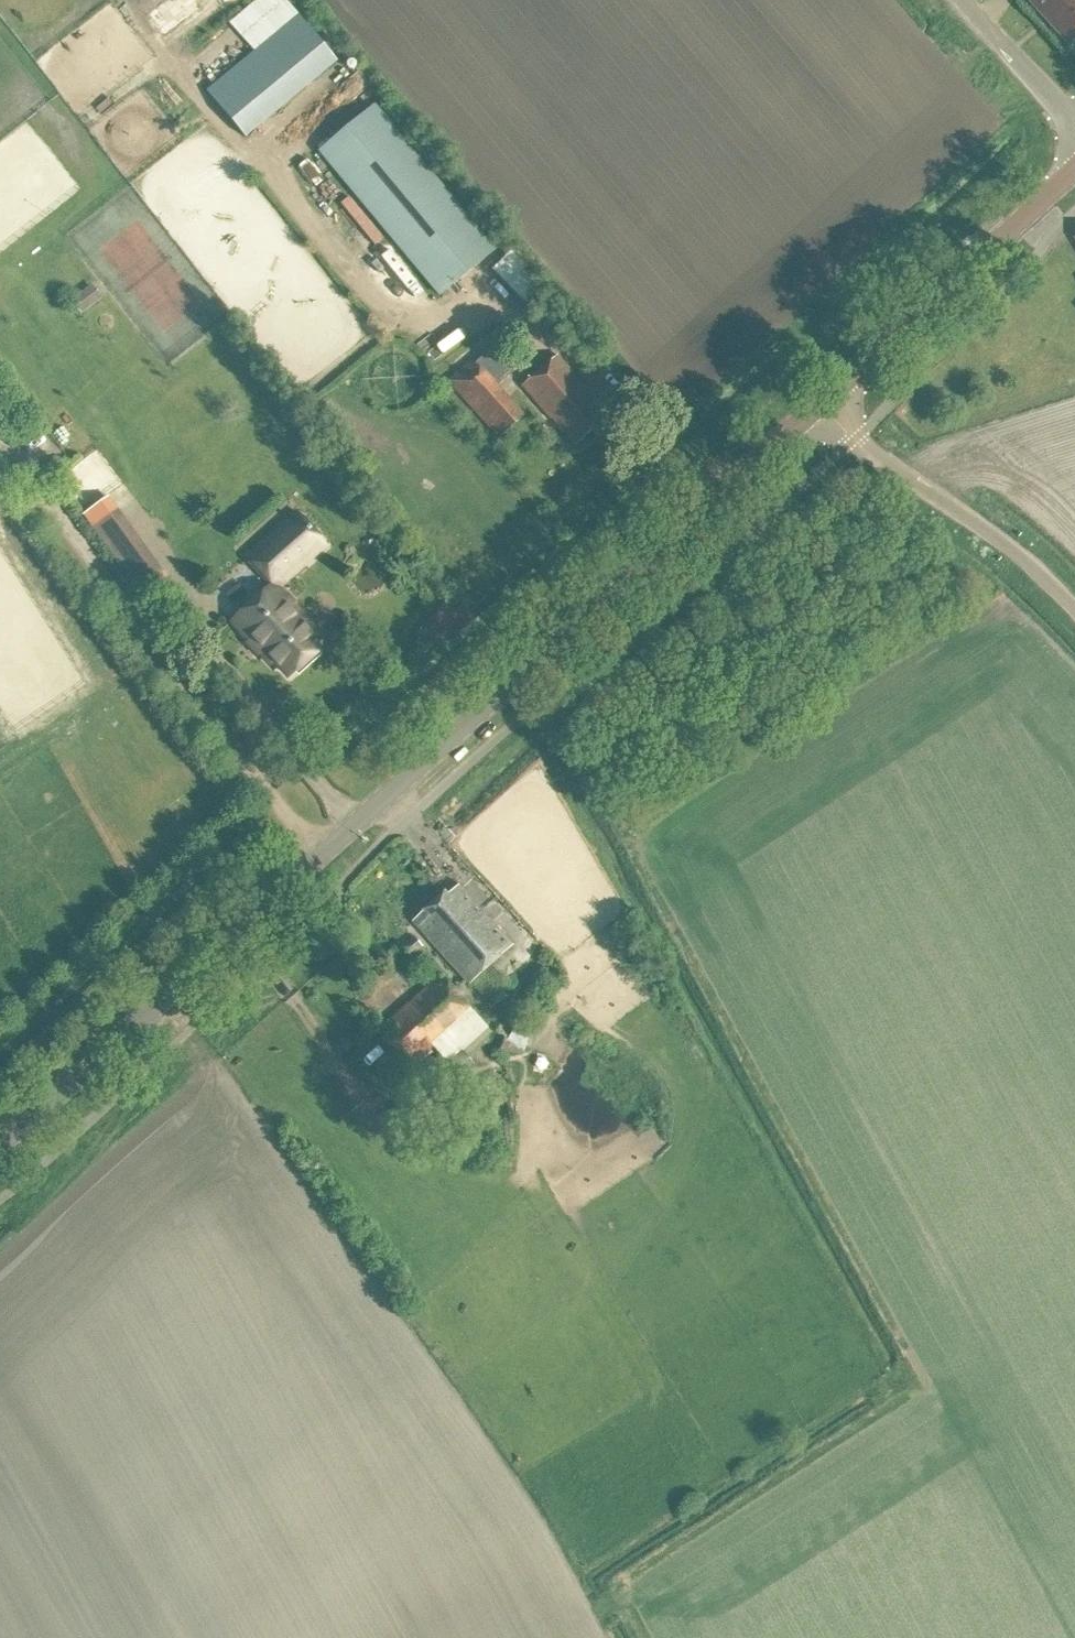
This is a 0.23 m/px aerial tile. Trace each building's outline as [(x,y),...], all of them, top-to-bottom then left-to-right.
[(1027,1),(1070,47),(1074,42),(1074,0),(1028,0),(1027,1)] [(302,13),(206,87),(243,136),(339,62),(302,13)] [(320,153),(439,297),(494,251),(374,107),(320,153)] [(330,208),(366,250),(383,235),(347,193),(330,208)] [(1063,247),(1074,267),(1074,240),(1063,247)] [(492,269),(506,283),(524,264),(511,251),(492,269)] [(521,268),(506,284),(537,316),(553,300),(521,268)] [(92,285),(71,302),(81,315),(102,299),(92,285)] [(446,383),(458,395),(492,434),(498,439),(523,417),(517,411),(496,387),(516,371),(504,356),(502,354),(483,372),(472,359),(446,383)] [(586,390),(558,357),(522,388),(551,422),(553,420),(559,427),(558,429),(574,447),(606,420),(601,413),(604,410),(596,400),(592,404),(583,393),(586,390)] [(120,513),(93,531),(139,592),(165,573),(120,513)] [(328,545),(298,513),(248,558),(274,585),(233,622),(272,665),(276,661),(291,677),(319,652),(314,646),(322,638),(278,590),(328,545)] [(511,947),(457,886),(447,895),(445,893),(412,922),(469,985),(511,947)] [(411,959),(423,947),(413,936),(401,947),(411,959)] [(445,1060),(483,1025),(440,977),(378,1032),(410,1069),(434,1048),(442,1057),(445,1060)] [(442,1057),(399,1095),(421,1119),(463,1081),(445,1060),(442,1057)]
